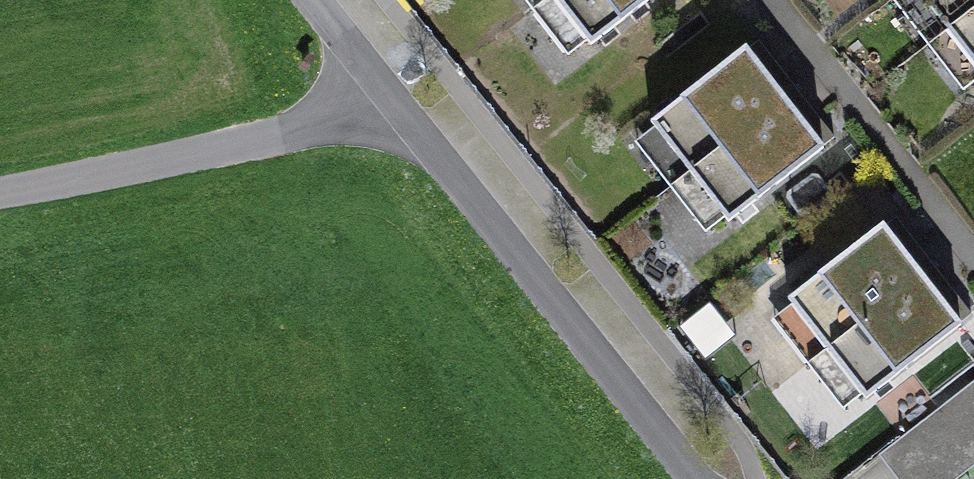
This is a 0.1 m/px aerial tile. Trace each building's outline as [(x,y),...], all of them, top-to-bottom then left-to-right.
[(571,61),(655,0),(526,0),(571,61)] [(973,62),(973,0),(927,0),(973,62)] [(758,52),(651,132),(725,231),(832,152),(758,52)] [(894,235),(789,313),(865,416),(971,337),(894,235)] [(887,460),(902,478),(963,478),(973,470),(973,391),(887,460)]
